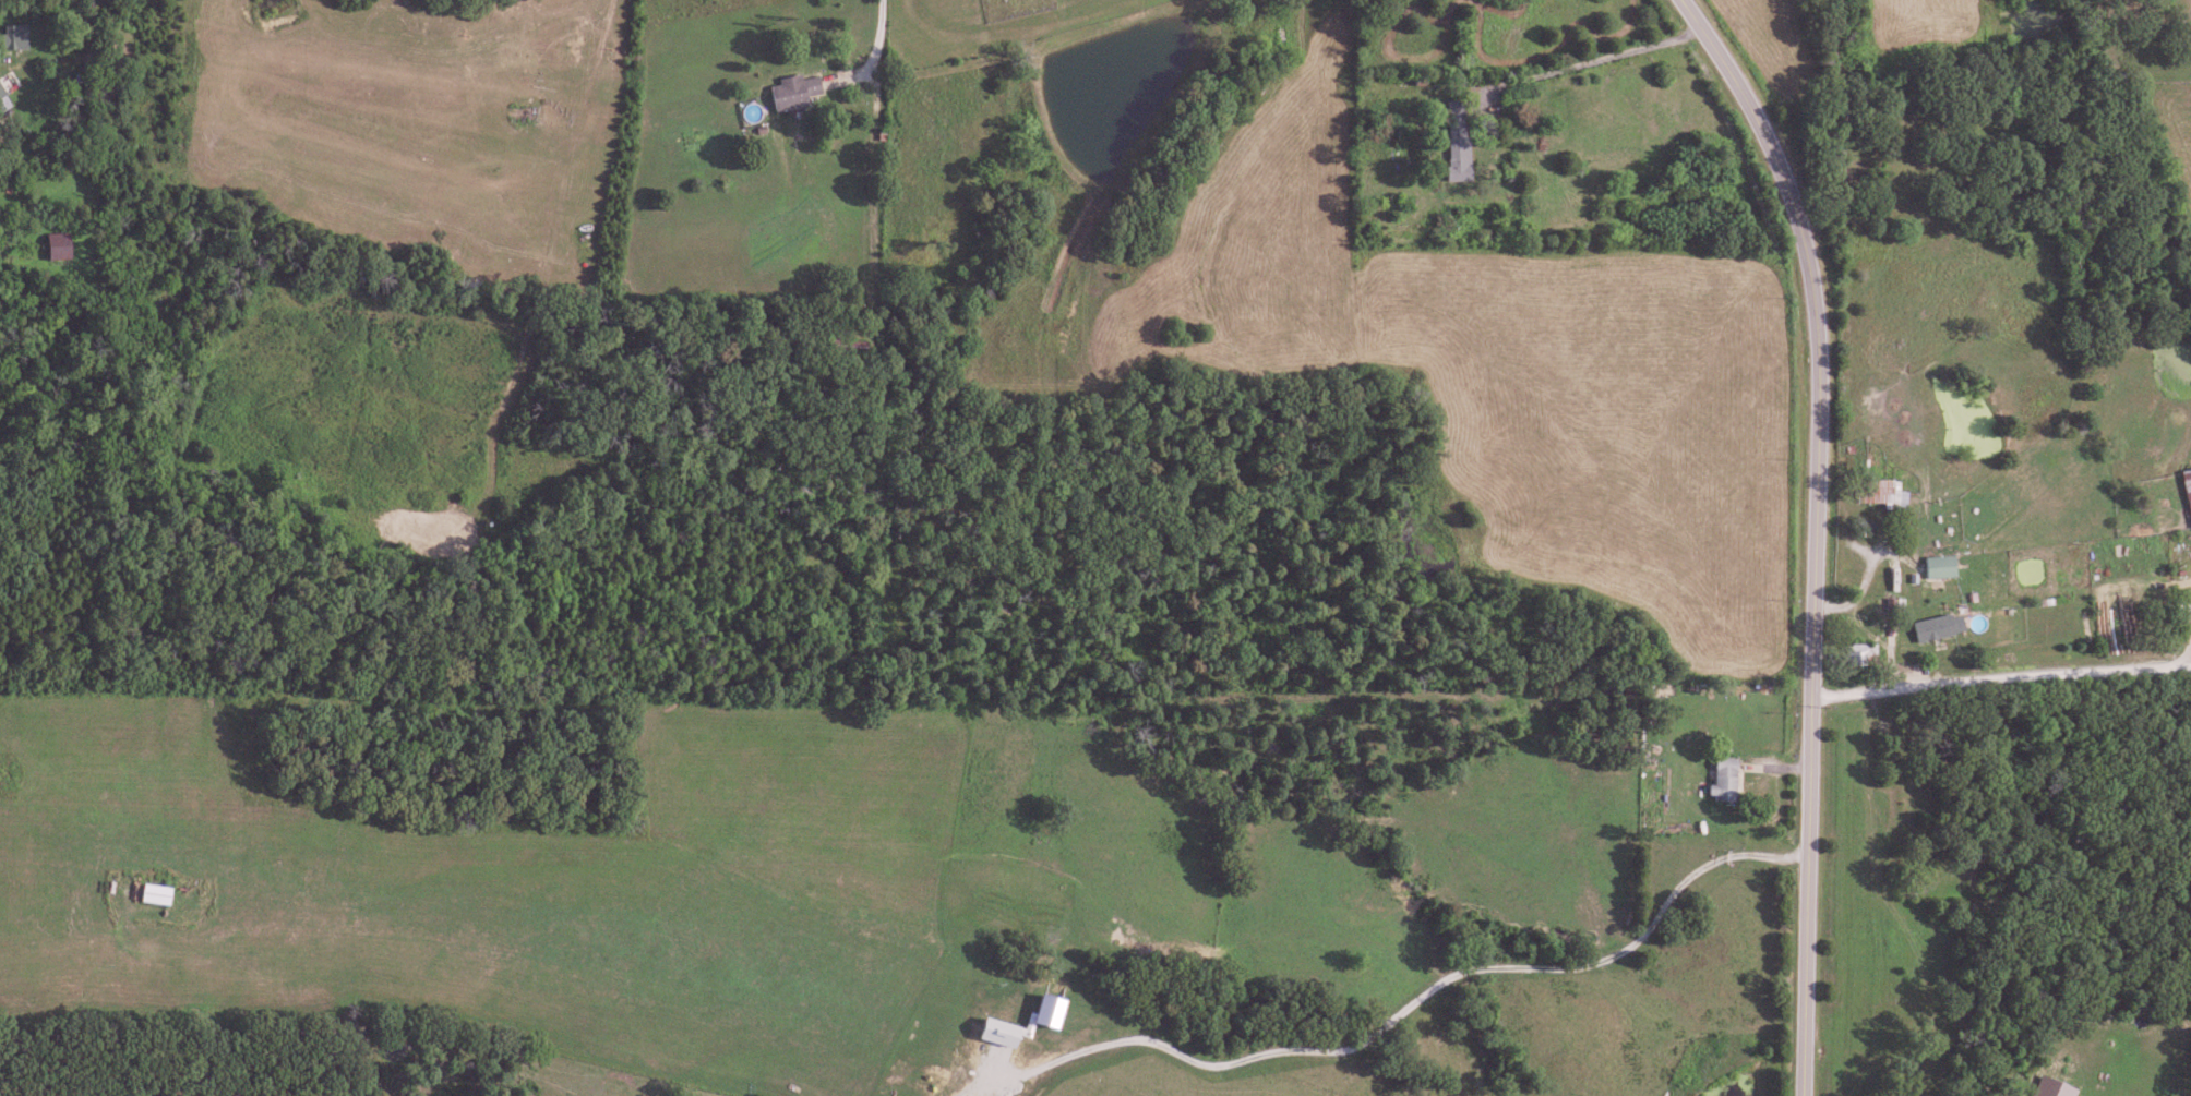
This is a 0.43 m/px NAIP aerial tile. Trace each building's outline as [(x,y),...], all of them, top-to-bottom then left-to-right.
[(0,26),(0,50),(17,50),(17,26),(0,26)] [(812,75),(762,84),(767,111),(802,104),(800,97),(815,94),(812,75)] [(2190,526),(2190,469),(2180,471),(2190,527),(2190,526)] [(1904,492),(1897,492),(1897,480),(1861,480),(1861,506),(1904,506),(1904,492)] [(1933,604),(1943,659),(1955,657),(1945,602),(1933,604)] [(1841,644),(1841,665),(1872,665),(1872,644),(1841,644)] [(1731,801),(1731,757),(1706,757),(1706,801),(1731,801)]
